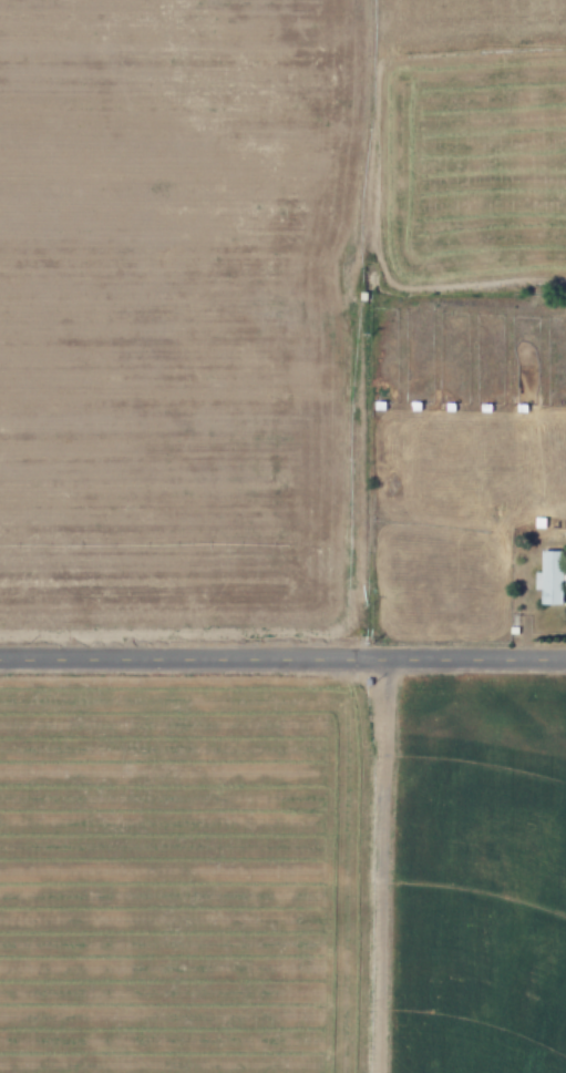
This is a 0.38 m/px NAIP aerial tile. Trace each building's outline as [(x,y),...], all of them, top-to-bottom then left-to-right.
[(563,603),(563,550),(541,550),(541,603),(563,603)]
